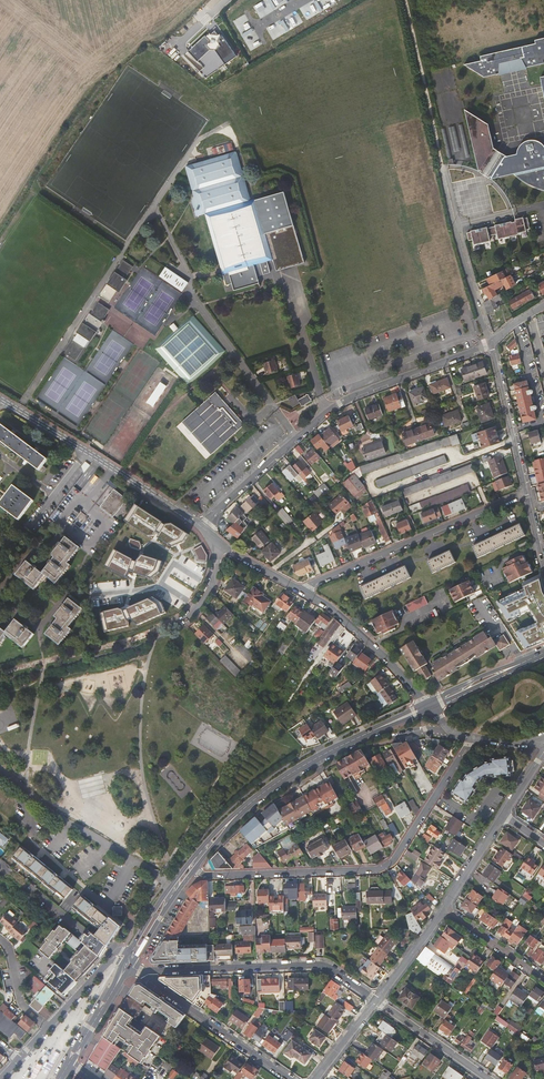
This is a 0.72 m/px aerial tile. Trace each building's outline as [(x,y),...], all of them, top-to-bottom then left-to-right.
[(273,10),(276,8),(271,0),(267,0),(273,10)] [(314,2),(319,13),(322,11),(317,0),(314,2)] [(281,21),(287,31),(290,30),(284,19),(281,21)] [(242,34),(243,37),(254,31),(252,28),(242,34)] [(210,41),(206,35),(189,51),(198,61),(211,49),(206,44),(210,41)] [(535,41),(536,44),(521,48),(522,51),(516,53),(515,50),(508,51),(501,53),(502,56),(496,58),(495,54),(480,57),(481,62),(464,66),(485,79),(500,75),(500,65),(521,60),(525,69),(543,64),(543,39),(535,41)] [(500,65),(500,75),(525,69),(521,60),(500,65)] [(454,90),(449,70),(445,71),(450,91),(454,90)] [(446,91),(442,72),(436,73),(440,93),(446,91)] [(432,95),(436,94),(432,74),(428,75),(432,95)] [(461,120),(455,94),(451,94),(457,121),(461,120)] [(447,124),(453,122),(447,95),(441,97),(447,124)] [(443,125),(437,98),(433,99),(439,126),(443,125)] [(542,144),(538,142),(533,141),(528,141),(523,144),(520,147),(516,152),(516,155),(507,157),(494,148),(491,134),(485,135),(482,121),(466,111),(478,173),(490,181),(514,175),(517,178),(526,185),(536,190),(543,192),(543,146),(542,144)] [(489,125),(482,121),(485,135),(491,134),(489,125)] [(458,126),(465,159),(469,158),(462,125),(458,126)] [(454,153),(460,151),(454,127),(448,128),(454,153)] [(447,161),(448,161),(451,160),(444,129),(440,130),(447,161)] [(230,150),(228,143),(217,146),(219,153),(230,150)] [(233,291),(258,283),(256,276),(255,271),(261,269),(262,274),(269,272),(265,260),(269,258),(270,259),(272,258),(275,270),(303,262),(283,192),(250,201),(251,197),(245,177),(243,176),(243,173),(244,173),(237,150),(185,165),(193,188),(194,190),(193,191),(194,195),(192,202),(196,217),(205,214),(226,286),(231,284),(233,291)] [(516,220),(516,221),(520,234),(527,232),(527,231),(531,230),(528,218),(524,219),(523,218),(516,220)] [(520,234),(516,221),(512,222),(512,221),(508,222),(508,225),(505,226),(508,238),(520,234)] [(508,238),(505,226),(501,227),(500,224),(495,225),(496,227),(492,228),(493,236),(498,235),(499,240),(508,238)] [(490,236),(493,236),(492,228),(488,229),(487,227),(482,229),(483,232),(480,233),(483,244),(491,242),(490,236)] [(474,246),(483,244),(480,233),(476,234),(476,230),(471,232),(471,233),(467,234),(469,242),(473,241),(474,246)] [(128,279),(127,278),(136,264),(127,256),(101,296),(110,302),(118,290),(120,290),(128,279)] [(161,275),(182,291),(188,282),(167,267),(161,275)] [(503,271),(486,279),(489,286),(506,278),(503,271)] [(512,287),(515,285),(511,275),(507,277),(512,287)] [(504,284),(507,290),(512,287),(507,277),(506,278),(489,286),(483,289),(485,294),(487,293),(489,292),(490,294),(491,296),(497,294),(493,286),(498,284),(499,286),(504,284)] [(534,297),(530,290),(508,301),(512,309),(534,297)] [(483,303),(487,316),(494,313),(493,311),(495,310),(497,309),(494,303),(499,300),(500,301),(503,299),(500,293),(488,300),(483,303)] [(106,320),(104,318),(111,309),(100,302),(92,313),(90,312),(78,330),(79,332),(66,351),(77,359),(89,341),(91,341),(102,323),(104,324),(106,320)] [(221,358),(225,350),(194,316),(183,321),(178,327),(174,323),(170,328),(173,332),(156,349),(189,384),(221,358)] [(517,345),(515,337),(506,346),(511,351),(517,345)] [(511,366),(522,363),(519,353),(509,356),(511,366)] [(263,363),(268,376),(279,372),(275,359),(263,363)] [(462,369),(466,381),(487,374),(484,362),(462,369)] [(288,377),(291,389),(300,386),(297,373),(288,377)] [(430,384),(434,394),(450,388),(447,378),(430,384)] [(535,419),(526,381),(514,384),(523,422),(535,419)] [(527,381),(526,381),(535,419),(536,419),(534,410),(535,410),(537,409),(537,408),(536,406),(534,405),(533,406),(530,394),(532,394),(533,393),(534,391),(532,390),(531,389),(529,390),(527,381)] [(474,387),(479,400),(489,396),(484,383),(474,387)] [(410,392),(414,404),(427,398),(423,387),(410,392)] [(213,454),(245,424),(217,392),(201,406),(184,421),(213,454)] [(401,405),(405,403),(403,398),(399,400),(397,394),(384,398),(389,411),(401,406),(401,405)] [(302,407),(312,401),(309,395),(299,400),(296,395),(293,396),(294,398),(289,400),(293,407),(300,403),(302,407)] [(366,409),(370,420),(383,415),(379,404),(366,409)] [(494,418),(489,404),(477,407),(482,422),(494,418)] [(442,416),(446,426),(462,421),(459,410),(442,416)] [(340,418),(341,420),(338,422),(343,431),(354,425),(349,416),(345,418),(345,416),(340,418)] [(461,424),(463,431),(471,429),(468,421),(461,424)] [(359,431),(365,429),(362,422),(356,425),(359,431)] [(435,435),(431,424),(404,434),(408,445),(435,435)] [(28,462),(29,463),(33,466),(43,474),(47,469),(44,467),(43,466),(48,460),(38,452),(40,449),(36,447),(34,449),(14,434),(16,432),(13,429),(11,432),(1,425),(0,427),(0,441),(6,445),(14,451),(19,455),(26,460),(23,464),(26,466),(28,462)] [(500,443),(495,427),(478,433),(480,441),(483,449),(500,443)] [(339,438),(330,428),(321,435),(330,446),(339,438)] [(538,431),(533,432),(528,433),(531,444),(541,442),(538,431)] [(474,443),(480,441),(478,433),(471,435),(474,443)] [(330,446),(321,435),(320,434),(312,441),(319,449),(321,447),(325,452),(330,447),(330,446)] [(460,444),(457,434),(446,438),(401,453),(356,468),(353,471),(353,472),(355,474),(345,483),(356,496),(366,487),(359,479),(363,476),(362,474),(452,444),(452,446),(460,444)] [(387,454),(382,439),(362,445),(367,460),(387,454)] [(302,458),(304,454),(297,446),(295,448),(302,458)] [(318,458),(320,456),(314,449),(305,456),(312,463),(316,460),(317,462),(319,460),(318,458)] [(379,488),(448,462),(446,455),(376,480),(379,488)] [(495,478),(508,473),(502,456),(493,460),(491,456),(484,459),(486,463),(488,462),(495,478)] [(532,461),(538,485),(543,483),(543,458),(532,461)] [(353,460),(346,464),(350,471),(357,467),(353,460)] [(300,461),(293,467),(302,477),(308,485),(316,479),(300,461)] [(86,462),(82,467),(85,473),(91,465),(86,462)] [(433,487),(475,471),(473,464),(431,480),(430,479),(403,489),(405,496),(433,485),(433,487)] [(296,477),(299,480),(302,477),(293,467),(292,466),(289,469),(285,472),(291,480),(296,477)] [(338,483),(340,482),(341,481),(334,472),(332,475),(338,483)] [(353,472),(343,481),(345,483),(355,474),(353,472)] [(498,492),(511,487),(508,477),(495,482),(495,483),(498,491),(498,492)] [(271,498),(279,491),(272,483),(264,490),(271,498)] [(325,484),(315,493),(320,499),(330,490),(325,484)] [(440,502),(441,503),(471,491),(468,485),(437,497),(437,496),(409,507),(412,513),(440,502)] [(34,501),(30,499),(21,491),(14,486),(8,494),(6,496),(5,497),(0,504),(0,506),(19,521),(20,520),(34,501)] [(368,491),(366,487),(356,496),(358,499),(368,491)] [(112,518),(126,501),(114,490),(100,508),(112,518)] [(330,504),(338,513),(351,502),(344,493),(330,504)] [(260,503),(254,496),(241,506),(247,513),(260,503)] [(456,498),(457,501),(443,507),(446,515),(466,507),(461,496),(456,498)] [(377,509),(372,500),(362,507),(365,515),(377,509)] [(386,516),(402,509),(399,501),(382,507),(386,516)] [(155,536),(163,523),(136,505),(125,521),(149,536),(155,536)] [(238,507),(227,516),(234,524),(245,515),(247,513),(241,506),(238,508),(238,507)] [(284,507),(277,513),(288,525),(294,519),(284,507)] [(422,514),(426,522),(442,516),(439,507),(422,514)] [(309,526),(314,531),(324,523),(315,512),(304,521),(308,527),(309,526)] [(245,515),(234,524),(227,529),(238,538),(248,526),(244,521),(248,518),(245,515)] [(341,529),(352,521),(350,516),(339,524),(341,529)] [(391,540),(390,538),(384,525),(380,517),(375,519),(386,542),(391,540)] [(401,533),(412,528),(408,519),(397,524),(401,533)] [(173,524),(166,525),(159,538),(173,547),(185,542),(189,535),(173,524)] [(344,537),(341,529),(339,524),(332,530),(334,534),(330,535),(335,548),(341,546),(340,545),(338,540),(344,537)] [(473,547),(478,558),(525,536),(520,525),(473,547)] [(261,530),(252,537),(261,547),(270,540),(261,530)] [(377,542),(372,530),(359,535),(363,545),(364,547),(377,542)] [(345,539),(347,542),(350,551),(363,545),(359,535),(358,534),(345,539)] [(29,584),(36,589),(45,576),(55,584),(61,576),(62,577),(67,571),(66,570),(69,565),(66,563),(70,558),(71,560),(76,553),(75,552),(78,548),(65,538),(61,544),(58,544),(57,545),(58,547),(51,556),(54,558),(52,561),(49,561),(48,563),(49,565),(42,574),(37,570),(37,568),(35,566),(33,567),(27,562),(17,574),(22,578),(21,580),(28,585),(29,584)] [(139,543),(127,539),(126,544),(129,550),(139,552),(141,548),(139,543)] [(270,559),(271,561),(281,553),(273,543),(263,551),(267,555),(265,557),(268,560),(270,559)] [(321,565),(335,559),(328,544),(324,546),(326,551),(317,555),(321,565)] [(197,554),(205,550),(202,545),(194,550),(197,554)] [(134,561),(134,560),(114,550),(105,567),(127,578),(131,571),(134,561)] [(208,555),(205,550),(197,554),(198,557),(198,559),(207,560),(208,555)] [(433,573),(456,563),(451,551),(428,562),(433,573)] [(164,561),(143,555),(138,561),(138,563),(135,573),(152,578),(160,572),(164,561)] [(509,567),(503,569),(510,584),(518,580),(533,573),(528,563),(527,563),(524,556),(507,564),(509,567)] [(314,570),(312,566),(317,564),(314,557),(293,565),(295,570),(294,571),(301,575),(305,574),(304,573),(307,571),(308,573),(314,570)] [(366,599),(411,578),(406,566),(360,588),(366,599)] [(524,583),(526,590),(523,592),(522,591),(497,603),(508,620),(520,614),(521,615),(530,611),(532,613),(533,613),(538,621),(537,621),(538,623),(525,629),(524,629),(516,633),(526,649),(539,644),(543,642),(543,591),(540,576),(524,583)] [(237,598),(245,587),(233,579),(229,585),(230,585),(226,590),(237,598)] [(456,602),(475,593),(469,582),(450,591),(456,602)] [(253,605),(263,613),(271,603),(260,595),(262,593),(254,587),(244,601),(252,607),(253,605)] [(291,602),(292,600),(283,594),(273,607),(280,612),(283,609),(288,612),(294,604),(291,602)] [(409,612),(428,603),(425,596),(406,605),(409,612)] [(167,613),(163,602),(154,597),(128,609),(129,610),(133,619),(133,620),(139,625),(167,613)] [(78,613),(82,609),(69,599),(65,605),(62,606),(61,607),(62,609),(56,617),(59,620),(54,625),(52,625),(50,627),(51,629),(46,635),(59,645),(62,640),(64,641),(69,635),(67,634),(71,629),(69,628),(71,625),(70,624),(73,620),(75,620),(80,615),(78,613)] [(234,615),(231,611),(226,606),(220,612),(219,611),(215,614),(224,624),(234,615)] [(296,608),(289,618),(297,624),(304,613),(296,608)] [(129,621),(125,612),(120,609),(101,614),(106,632),(130,627),(130,622),(129,621)] [(311,617),(312,616),(306,611),(304,613),(297,624),(296,625),(307,633),(317,621),(311,617)] [(399,624),(393,611),(372,621),(378,634),(383,632),(385,631),(386,634),(396,629),(395,626),(399,624)] [(224,624),(215,614),(214,613),(207,619),(218,630),(224,624)] [(322,627),(326,630),(332,621),(323,614),(316,623),(320,625),(322,621),(324,623),(322,627)] [(25,627),(24,627),(21,625),(16,621),(7,633),(5,632),(3,630),(0,628),(0,648),(4,643),(3,642),(8,635),(14,639),(13,641),(19,645),(20,644),(25,647),(34,635),(29,630),(28,628),(27,627),(25,627)] [(335,622),(328,631),(327,630),(318,642),(323,645),(326,642),(327,642),(331,637),(330,636),(333,632),(334,633),(336,630),(335,629),(339,624),(335,622)] [(207,641),(213,634),(205,625),(197,633),(207,644),(208,642),(207,641)] [(340,635),(345,628),(342,625),(336,632),(340,635)] [(316,634),(320,638),(324,631),(321,628),(316,634)] [(497,646),(500,651),(510,645),(504,636),(503,636),(503,635),(493,641),(488,633),(485,635),(482,629),(430,662),(433,667),(431,669),(437,679),(442,676),(443,678),(451,674),(450,672),(456,668),(458,670),(477,658),(476,656),(482,651),(484,654),(491,649),(490,647),(495,643),(497,646)] [(255,656),(245,645),(240,641),(235,646),(251,662),(255,656)] [(412,668),(414,667),(415,671),(417,670),(424,680),(426,679),(427,680),(428,679),(429,677),(431,676),(424,665),(427,663),(412,641),(401,648),(403,651),(401,652),(412,668)] [(328,652),(325,656),(336,664),(337,662),(344,652),(333,644),(328,652)] [(356,646),(350,654),(357,659),(361,652),(362,651),(356,646)] [(314,659),(319,654),(314,650),(310,656),(314,659)] [(361,652),(357,659),(356,660),(354,663),(366,672),(374,661),(361,652)] [(225,655),(220,660),(239,679),(243,673),(225,655)] [(337,677),(344,667),(337,662),(336,664),(330,672),(337,677)] [(379,671),(371,676),(374,680),(382,674),(379,671)] [(374,680),(371,681),(379,693),(381,692),(390,686),(382,674),(374,680)] [(350,681),(341,687),(344,691),(346,690),(353,685),(350,681)] [(390,705),(398,699),(390,686),(381,692),(390,705)] [(350,702),(336,712),(342,721),(350,715),(353,719),(359,715),(350,702)] [(342,721),(344,724),(353,719),(350,715),(342,721)] [(318,738),(329,731),(322,721),(311,728),(317,736),(318,738)] [(313,739),(317,736),(311,728),(308,723),(299,729),(307,741),(312,738),(313,739)] [(404,744),(403,743),(392,744),(395,749),(406,769),(410,766),(411,768),(415,765),(415,764),(413,760),(417,758),(413,751),(409,745),(408,742),(404,744)] [(414,742),(409,745),(413,751),(420,747),(414,742)] [(449,752),(440,746),(433,756),(442,762),(449,752)] [(395,761),(402,772),(406,769),(395,749),(385,755),(390,764),(395,761)] [(364,768),(370,765),(361,750),(358,751),(353,754),(354,755),(349,758),(348,756),(344,759),(345,761),(343,762),(341,761),(336,764),(344,779),(358,771),(359,773),(365,770),(364,768)] [(384,762),(380,754),(372,758),(374,762),(372,763),(374,768),(376,767),(378,770),(382,767),(380,764),(384,762)] [(425,767),(435,773),(442,762),(433,756),(425,767)] [(491,762),(485,763),(468,773),(464,780),(462,778),(452,793),(455,795),(453,799),(459,802),(462,805),(465,801),(468,803),(478,788),(477,787),(475,787),(480,780),(486,776),(493,775),(494,777),(495,778),(508,776),(510,775),(510,772),(515,771),(514,760),(509,761),(509,759),(509,757),(492,759),(491,762)] [(481,782),(487,778),(494,777),(493,775),(486,776),(480,780),(475,787),(477,787),(481,782)] [(312,811),(313,812),(328,803),(327,802),(331,800),(331,801),(338,798),(331,785),(329,782),(304,796),(312,811)] [(382,813),(389,808),(382,795),(374,799),(382,813)] [(304,796),(278,810),(287,825),(312,811),(304,796)] [(313,812),(315,816),(340,802),(339,800),(338,798),(331,801),(331,800),(327,802),(328,803),(313,812)] [(357,814),(363,811),(357,801),(346,807),(350,814),(353,812),(353,813),(356,812),(357,814)] [(409,803),(416,816),(418,812),(412,801),(409,803)] [(534,819),(541,808),(538,806),(531,801),(523,812),(534,819)] [(405,803),(395,808),(400,818),(410,812),(405,803)] [(267,819),(261,823),(256,817),(240,831),(241,832),(255,848),(289,829),(287,825),(278,810),(275,804),(262,814),(267,819)] [(313,812),(312,811),(287,825),(289,829),(290,830),(315,816),(313,812)] [(365,816),(364,813),(363,811),(357,814),(360,820),(365,816)] [(450,832),(455,836),(464,822),(454,816),(445,829),(450,832)] [(384,830),(388,828),(383,819),(379,821),(384,830)] [(437,830),(438,829),(434,827),(432,829),(430,827),(427,831),(437,838),(440,832),(437,830)] [(393,828),(390,830),(395,838),(398,836),(393,828)] [(383,833),(377,836),(379,840),(381,839),(384,844),(393,839),(390,834),(388,836),(385,837),(383,833)] [(424,833),(421,838),(428,842),(431,838),(424,833)] [(519,841),(508,833),(501,842),(512,850),(519,841)] [(349,840),(356,852),(366,846),(364,842),(359,834),(349,840)] [(377,836),(376,835),(364,842),(366,846),(370,854),(383,847),(379,840),(377,836)] [(323,853),(328,850),(333,847),(327,836),(306,848),(313,859),(318,856),(323,853)] [(334,850),(339,858),(352,851),(346,840),(333,847),(334,850)] [(450,851),(460,857),(466,847),(457,841),(450,851)] [(294,858),(295,859),(304,854),(298,843),(292,846),(293,847),(286,852),(284,849),(278,852),(284,863),(294,858)] [(222,856),(217,860),(225,869),(242,868),(239,865),(245,860),(244,859),(254,851),(248,845),(239,852),(237,851),(234,853),(236,855),(227,862),(222,856)] [(446,853),(439,848),(435,846),(431,852),(432,852),(426,861),(438,870),(442,863),(440,862),(446,853)] [(25,848),(24,850),(22,847),(16,855),(21,858),(29,865),(34,869),(36,871),(44,877),(53,885),(57,888),(60,890),(64,893),(64,894),(65,892),(69,894),(73,889),(70,886),(71,885),(25,848)] [(513,854),(503,847),(497,855),(497,854),(493,860),(502,867),(507,860),(508,861),(513,855),(513,854)] [(404,853),(416,861),(419,856),(407,849),(404,853)] [(513,854),(513,855),(524,863),(526,860),(515,852),(513,854)] [(260,854),(255,859),(255,868),(272,867),(260,854)] [(535,863),(528,857),(526,860),(524,863),(521,867),(533,875),(538,867),(534,864),(535,863)] [(422,864),(411,881),(419,889),(425,879),(424,878),(430,869),(422,864)] [(492,865),(484,876),(494,883),(502,872),(492,865)] [(534,880),(543,886),(543,865),(534,880)] [(397,873),(393,867),(389,870),(393,876),(397,873)] [(402,889),(409,885),(401,873),(395,877),(402,889)] [(204,889),(209,889),(209,881),(202,881),(193,886),(187,893),(191,896),(196,900),(204,889)] [(37,889),(31,884),(27,889),(33,894),(37,889)] [(286,893),(298,892),(298,884),(285,885),(286,893)] [(304,888),(303,884),(298,884),(298,892),(299,900),(304,900),(304,894),(310,894),(313,894),(312,888),(304,888)] [(367,892),(367,904),(375,903),(374,887),(371,887),(369,889),(369,892),(367,892)] [(379,889),(377,888),(374,887),(375,903),(390,903),(390,891),(379,891),(379,889)] [(501,888),(493,900),(502,906),(510,895),(501,888)] [(29,898),(33,894),(27,889),(23,893),(29,898)] [(270,904),(269,896),(269,890),(258,890),(259,902),(260,902),(265,902),(265,904),(270,904)] [(472,890),(466,898),(468,899),(477,906),(483,897),(472,890)] [(313,907),(328,906),(327,894),(313,895),(313,907)] [(284,910),(285,910),(284,904),(284,898),(284,895),(278,895),(279,898),(275,899),(275,896),(269,896),(270,904),(270,910),(284,910)] [(95,936),(108,946),(122,926),(85,897),(85,898),(82,896),(73,907),(82,914),(89,920),(98,927),(100,929),(95,936)] [(191,917),(199,902),(196,900),(191,896),(178,917),(191,917)] [(214,910),(226,910),(226,900),(226,898),(209,898),(210,907),(210,910),(214,910)] [(477,906),(468,899),(462,907),(472,914),(477,906)] [(238,910),(238,902),(230,902),(230,910),(238,910)] [(356,904),(342,907),(342,921),(357,919),(356,912),(356,904)] [(419,906),(420,908),(413,914),(416,920),(421,917),(423,920),(429,914),(427,911),(430,909),(426,904),(423,907),(421,905),(419,906)] [(123,915),(123,906),(114,906),(114,915),(123,915)] [(543,915),(543,914),(543,911),(536,906),(534,908),(543,915)] [(72,908),(80,915),(82,914),(73,907),(72,908)] [(237,922),(252,922),(252,911),(237,911),(237,922)] [(409,929),(417,935),(421,929),(416,920),(413,914),(412,912),(406,915),(409,929)] [(500,922),(503,924),(506,919),(511,914),(508,912),(500,922)] [(499,921),(486,913),(481,920),(493,928),(499,921)] [(10,932),(17,923),(18,922),(7,914),(0,922),(8,928),(7,929),(10,932)] [(78,955),(76,953),(75,955),(91,968),(101,957),(83,942),(66,928),(65,929),(47,914),(42,920),(55,931),(51,935),(62,944),(65,940),(80,953),(78,955)] [(402,919),(404,929),(409,929),(406,915),(398,917),(399,919),(402,919)] [(191,917),(178,917),(166,938),(179,937),(191,917)] [(503,924),(502,926),(503,927),(499,932),(510,940),(516,930),(510,926),(512,924),(506,919),(503,924)] [(88,922),(97,929),(98,927),(89,920),(88,922)] [(21,940),(27,932),(17,923),(10,932),(9,933),(12,935),(13,934),(21,940)] [(510,940),(508,941),(510,943),(513,939),(516,941),(515,943),(519,946),(526,935),(524,934),(527,930),(520,925),(516,930),(510,940)] [(448,929),(442,937),(456,947),(459,943),(457,941),(460,937),(448,929)] [(101,957),(108,946),(95,936),(93,934),(91,937),(88,935),(83,942),(101,957)] [(256,942),(256,934),(253,934),(244,934),(244,943),(236,943),(236,954),(242,954),(242,953),(251,952),(251,942),(256,942)] [(380,935),(374,943),(379,947),(387,953),(397,941),(387,934),(384,938),(380,935)] [(61,945),(62,944),(51,935),(50,936),(51,937),(41,950),(50,958),(61,945)] [(324,948),(323,935),(315,935),(316,948),(324,948)] [(257,939),(258,952),(272,951),(271,941),(271,936),(262,936),(263,938),(257,939)] [(286,937),(286,940),(286,949),(301,948),(301,936),(286,937)] [(180,945),(179,937),(166,938),(151,961),(153,963),(181,962),(197,962),(197,945),(180,945)] [(442,937),(435,946),(446,954),(451,947),(455,951),(457,948),(456,947),(442,937)] [(272,951),(272,952),(286,952),(286,949),(286,940),(271,941),(272,951)] [(526,944),(534,949),(537,945),(529,940),(526,944)] [(481,944),(477,941),(471,949),(476,952),(481,944)] [(215,945),(215,944),(197,945),(197,962),(208,961),(215,961),(215,955),(215,945)] [(233,955),(233,945),(215,945),(215,955),(233,955)] [(384,959),(383,959),(387,953),(379,947),(370,959),(372,961),(379,966),(384,959)] [(444,980),(452,986),(453,984),(462,972),(426,947),(417,959),(445,978),(444,980)] [(543,965),(543,963),(543,953),(538,949),(533,957),(543,965)] [(474,954),(466,966),(477,973),(485,963),(477,958),(478,957),(474,954)] [(73,961),(65,970),(78,982),(91,968),(75,955),(71,959),(73,961)] [(464,966),(467,961),(462,957),(458,962),(464,966)] [(495,971),(500,963),(492,958),(487,966),(495,971)] [(378,972),(377,971),(380,967),(379,966),(372,961),(367,969),(366,968),(363,972),(372,980),(378,972)] [(66,995),(78,982),(65,970),(58,964),(46,978),(66,995)] [(498,968),(490,979),(502,987),(509,976),(498,968)] [(520,977),(514,972),(506,983),(511,987),(515,983),(520,977)] [(34,1001),(30,1005),(38,1012),(55,993),(35,975),(28,983),(26,985),(35,993),(30,998),(34,1001)] [(210,995),(211,994),(211,976),(200,976),(161,977),(160,980),(171,987),(172,986),(182,993),(181,994),(201,1008),(205,1003),(210,995)] [(333,981),(334,980),(332,978),(323,992),(326,994),(335,1001),(338,996),(335,994),(341,987),(333,981)] [(231,995),(234,995),(233,979),(212,980),(211,986),(217,986),(217,985),(221,985),(221,989),(225,989),(225,986),(226,986),(226,984),(229,984),(230,995),(231,995)] [(279,993),(279,979),(257,980),(258,993),(264,993),(264,989),(272,989),(272,993),(279,993)] [(293,990),(305,990),(305,979),(289,980),(289,991),(293,990)] [(467,988),(470,990),(476,980),(474,979),(467,988)] [(250,988),(254,988),(253,980),(240,981),(240,992),(251,992),(250,988)] [(169,1023),(177,1028),(186,1015),(141,983),(136,984),(129,995),(142,1004),(146,999),(155,1005),(151,1010),(156,1014),(159,1009),(172,1018),(169,1023)] [(171,987),(181,994),(182,993),(172,986),(171,987)] [(535,987),(530,995),(539,1002),(543,995),(543,993),(535,987)] [(413,1009),(420,999),(416,995),(417,994),(412,990),(411,992),(407,989),(405,991),(404,991),(402,995),(399,1000),(413,1009)] [(523,994),(517,990),(510,1000),(521,1007),(528,997),(523,994)] [(136,1019),(145,1006),(142,1004),(129,995),(121,1009),(135,1019),(136,1019)] [(217,1013),(223,1004),(210,995),(205,1003),(209,1006),(209,1007),(217,1013)] [(280,1001),(280,1011),(294,1011),(293,1000),(280,1001)] [(442,1000),(435,1010),(446,1018),(448,1015),(453,1008),(442,1000)] [(346,1008),(343,1006),(337,1002),(335,1006),(334,1005),(327,1014),(327,1016),(336,1022),(344,1012),(343,1011),(346,1008)] [(354,1007),(346,1002),(343,1006),(346,1008),(351,1012),(354,1007)] [(499,1006),(494,1013),(498,1016),(503,1009),(499,1006)] [(257,1018),(264,1008),(258,1007),(253,1015),(257,1018)] [(11,1020),(15,1016),(6,1009),(3,1013),(11,1020)] [(131,1024),(135,1019),(121,1009),(103,1037),(121,1049),(130,1056),(136,1060),(154,1032),(147,1027),(143,1033),(131,1024)] [(433,1012),(445,1020),(445,1019),(446,1018),(435,1010),(433,1012)] [(26,1033),(11,1020),(3,1013),(0,1011),(0,1012),(0,1030),(9,1037),(8,1038),(9,1039),(14,1033),(19,1038),(19,1039),(20,1040),(26,1033)] [(236,1011),(230,1020),(243,1029),(249,1020),(236,1011)] [(328,1034),(336,1022),(327,1016),(322,1012),(319,1017),(322,1019),(317,1026),(328,1034)] [(29,1034),(37,1026),(25,1016),(18,1025),(29,1034)] [(498,1016),(496,1019),(507,1027),(509,1024),(498,1016)] [(450,1035),(455,1027),(452,1025),(453,1022),(451,1020),(449,1023),(446,1021),(441,1029),(450,1035)] [(383,1022),(379,1029),(388,1035),(392,1039),(396,1033),(396,1031),(393,1030),(393,1029),(383,1022)] [(244,1033),(251,1038),(258,1028),(251,1024),(244,1033)] [(510,1033),(517,1038),(519,1035),(521,1032),(517,1030),(509,1024),(507,1027),(512,1030),(510,1033)] [(253,1038),(260,1043),(266,1035),(261,1032),(263,1030),(261,1028),(253,1038)] [(317,1044),(320,1046),(326,1037),(316,1030),(310,1039),(314,1042),(313,1043),(316,1045),(317,1044)] [(139,1062),(143,1065),(162,1038),(154,1032),(136,1060),(137,1060),(139,1062)] [(288,1033),(283,1039),(288,1043),(292,1036),(288,1033)] [(392,1039),(388,1035),(381,1044),(391,1051),(398,1042),(392,1039)] [(471,1052),(474,1048),(468,1044),(472,1038),(469,1035),(462,1045),(471,1052)] [(275,1053),(281,1045),(269,1036),(263,1044),(275,1053)] [(106,1071),(121,1049),(103,1037),(89,1060),(106,1071)] [(492,1048),(495,1044),(485,1037),(482,1042),(492,1048)] [(205,1038),(198,1048),(205,1054),(212,1043),(205,1038)] [(305,1063),(311,1054),(293,1041),(285,1053),(291,1057),(292,1054),(305,1063)] [(180,1051),(182,1048),(175,1043),(173,1046),(180,1051)] [(212,1058),(219,1048),(212,1043),(205,1054),(212,1058)] [(364,1054),(372,1060),(376,1062),(384,1050),(373,1043),(364,1054)] [(423,1061),(429,1052),(418,1045),(412,1053),(423,1061)] [(503,1057),(491,1049),(485,1058),(490,1061),(492,1062),(492,1063),(497,1066),(502,1058),(503,1057)] [(364,1054),(363,1053),(357,1061),(367,1068),(372,1060),(364,1054)] [(434,1071),(441,1061),(431,1054),(424,1064),(434,1071)] [(237,1074),(239,1072),(243,1066),(231,1056),(223,1068),(229,1072),(231,1070),(237,1074)] [(497,1066),(496,1068),(499,1069),(499,1068),(507,1074),(513,1065),(502,1058),(497,1066)] [(534,1062),(536,1071),(543,1069),(542,1067),(543,1066),(543,1059),(534,1062)] [(345,1062),(339,1071),(349,1078),(355,1069),(345,1062)] [(253,1068),(247,1064),(242,1072),(251,1078),(255,1078),(253,1078),(258,1071),(253,1067),(253,1068)] [(106,1074),(113,1078),(115,1078),(120,1071),(113,1065),(106,1074)] [(449,1067),(444,1076),(449,1078),(462,1078),(463,1077),(449,1067)] [(120,1071),(115,1078),(126,1078),(127,1077),(122,1074),(125,1070),(122,1068),(120,1071)] [(527,1073),(519,1068),(511,1078),(523,1078),(527,1073)] [(173,1078),(178,1072),(174,1069),(169,1076),(173,1078)] [(380,1078),(388,1078),(390,1077),(392,1074),(387,1070),(380,1078)]
